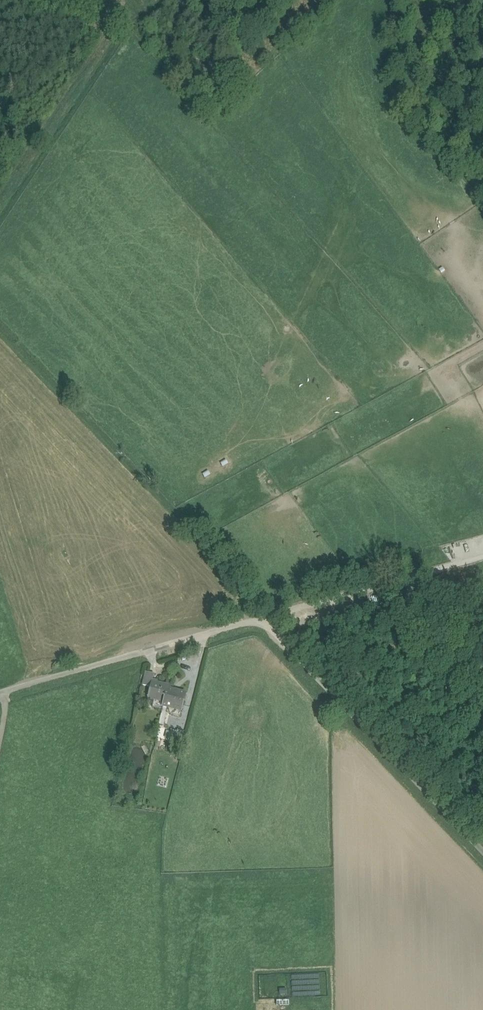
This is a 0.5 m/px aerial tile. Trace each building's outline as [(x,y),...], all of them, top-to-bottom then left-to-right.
[(155,674),(146,672),(143,685),(151,687),(153,682),(155,674)] [(185,694),(170,690),(171,686),(153,682),(151,687),(148,698),(154,700),(152,707),(163,710),(162,714),(166,715),(167,713),(180,716),(185,694)] [(178,732),(171,730),(169,741),(175,742),(178,732)] [(185,732),(178,730),(178,732),(175,742),(182,744),(185,732)]
